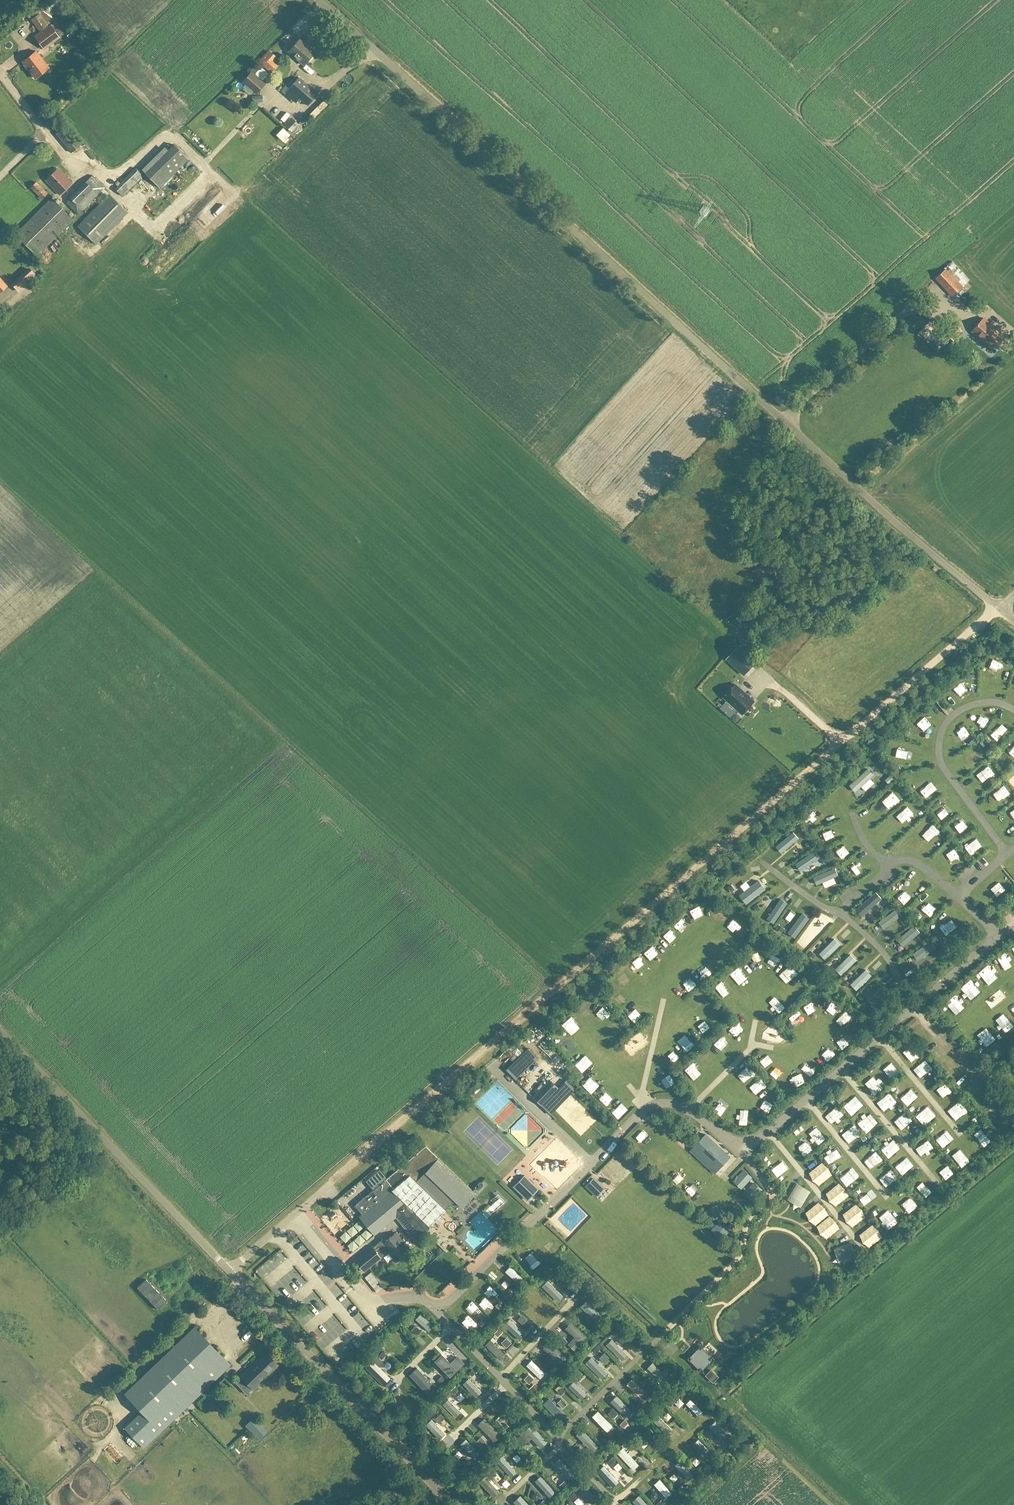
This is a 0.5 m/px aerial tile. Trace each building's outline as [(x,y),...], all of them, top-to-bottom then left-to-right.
[(39,32),(48,25),(39,14),(44,10),(40,6),(28,16),(39,32)] [(50,26),(35,37),(44,49),(59,38),(50,26)] [(304,65),(315,52),(300,39),(289,51),(304,65)] [(34,78),(48,68),(35,51),(22,62),(34,78)] [(262,67),(256,73),(263,80),(269,73),(262,67)] [(243,88),(243,90),(248,95),(251,94),(253,92),(256,94),(264,84),(251,73),(242,83),(245,85),(243,88)] [(307,106),(317,94),(299,78),(289,89),(307,106)] [(67,93),(71,90),(68,85),(63,88),(67,93)] [(297,121),(288,124),(291,133),(300,130),(297,121)] [(71,153),(80,145),(65,127),(56,134),(71,153)] [(161,185),(191,161),(187,156),(167,172),(164,170),(161,172),(158,168),(162,164),(155,156),(144,165),(161,185)] [(121,197),(143,176),(135,168),(114,189),(121,197)] [(57,197),(70,185),(57,171),(44,183),(57,197)] [(78,216),(104,188),(92,175),(69,199),(66,203),(78,216)] [(37,199),(40,201),(48,194),(36,182),(30,188),(39,197),(37,199)] [(95,244),(127,212),(109,194),(77,226),(95,244)] [(37,257),(74,220),(52,198),(14,234),(37,257)] [(212,206),(208,215),(217,220),(222,212),(212,206)] [(953,297),(963,287),(946,269),(936,279),(953,297)] [(992,349),(1004,336),(983,318),(972,331),(992,349)] [(953,341),(963,331),(955,325),(947,335),(953,341)] [(919,334),(931,344),(936,338),(925,328),(919,334)] [(709,601),(700,608),(705,614),(714,607),(709,601)] [(754,663),(737,648),(726,660),(743,676),(754,663)] [(957,693),(966,686),(962,682),(954,688),(957,693)] [(724,698),(742,715),(754,702),(735,685),(724,698)] [(920,718),(925,726),(935,720),(929,712),(920,718)] [(970,725),(977,731),(983,723),(977,718),(970,725)] [(995,733),(1001,737),(1007,729),(1000,725),(995,733)] [(959,742),(969,738),(966,728),(956,732),(959,742)] [(906,758),(908,749),(897,748),(895,757),(906,758)] [(972,765),(983,756),(977,749),(966,758),(972,765)] [(987,783),(997,774),(989,764),(979,773),(987,783)] [(868,769),(849,786),(855,793),(874,776),(868,769)] [(905,813),(914,820),(919,813),(910,806),(905,813)] [(932,824),(919,832),(925,841),(938,833),(932,824)] [(776,847),(782,853),(799,839),(794,833),(776,847)] [(821,851),(817,855),(826,866),(830,863),(821,851)] [(796,864),(801,871),(819,859),(814,852),(796,864)] [(813,878),(816,885),(837,876),(834,869),(813,878)] [(739,896),(747,905),(765,890),(758,881),(739,896)] [(993,901),(1001,895),(992,884),(985,890),(993,901)] [(875,893),(855,911),(861,917),(881,899),(875,893)] [(767,919),(774,924),(788,905),(781,900),(767,919)] [(699,922),(706,916),(695,904),(689,910),(699,922)] [(711,917),(719,924),(728,913),(720,906),(711,917)] [(882,918),(888,929),(904,919),(897,908),(882,918)] [(917,914),(924,920),(927,916),(920,909),(917,914)] [(788,934),(795,939),(810,920),(803,915),(788,934)] [(680,919),(674,924),(684,934),(689,929),(680,919)] [(906,948),(922,934),(915,925),(898,939),(906,948)] [(660,936),(668,944),(674,939),(666,931),(660,936)] [(734,936),(730,940),(740,950),(744,946),(734,936)] [(818,955),(824,961),(840,946),(834,940),(818,955)] [(920,962),(938,951),(932,940),(914,952),(920,962)] [(655,959),(662,953),(653,942),(646,948),(655,959)] [(1009,971),(1013,967),(1013,964),(1007,953),(1000,958),(1009,971)] [(850,955),(835,970),(840,977),(856,961),(850,955)] [(986,986),(992,981),(985,970),(978,974),(986,986)] [(849,986),(855,992),(870,977),(865,971),(849,986)] [(688,973),(680,979),(689,990),(697,984),(688,973)] [(722,978),(715,983),(719,989),(726,984),(722,978)] [(884,988),(867,1001),(872,1007),(888,994),(884,988)] [(690,998),(697,1006),(708,996),(701,989),(690,998)] [(793,1002),(799,995),(795,991),(789,999),(793,1002)] [(959,1014),(967,1006),(956,996),(948,1003),(959,1014)] [(810,1013),(817,1007),(811,999),(804,1005),(810,1013)] [(579,1009),(586,1017),(593,1010),(585,1002),(579,1009)] [(599,1002),(596,1006),(605,1014),(608,1009),(599,1002)] [(775,1002),(770,1008),(777,1015),(782,1010),(775,1002)] [(835,1017),(842,1011),(835,1003),(828,1009),(835,1017)] [(713,1004),(704,1014),(711,1021),(721,1011),(713,1004)] [(627,1013),(633,1020),(642,1014),(637,1006),(627,1013)] [(796,1025),(804,1020),(798,1011),(790,1015),(796,1025)] [(563,1023),(568,1026),(573,1018),(568,1014),(563,1023)] [(616,1018),(606,1029),(613,1035),(622,1024),(616,1018)] [(987,1030),(979,1032),(981,1045),(990,1043),(987,1030)] [(686,1034),(680,1040),(688,1049),(695,1043),(686,1034)] [(842,1050),(848,1045),(841,1037),(835,1041),(842,1050)] [(562,1047),(568,1055),(576,1050),(570,1041),(562,1047)] [(831,1046),(825,1048),(829,1057),(835,1054),(831,1046)] [(908,1063),(921,1056),(916,1048),(904,1054),(908,1063)] [(674,1050),(667,1055),(672,1060),(678,1055),(674,1050)] [(582,1072),(593,1063),(587,1055),(575,1063),(582,1072)] [(919,1065),(925,1074),(933,1069),(927,1059),(919,1065)] [(770,1074),(778,1081),(785,1073),(777,1066),(770,1074)] [(886,1070),(889,1078),(897,1075),(894,1067),(886,1070)] [(593,1094),(603,1082),(595,1075),(585,1087),(593,1094)] [(665,1087),(674,1083),(670,1075),(661,1079),(665,1087)] [(874,1090),(881,1085),(875,1075),(867,1081),(874,1090)] [(541,1106),(558,1089),(549,1080),(532,1098),(541,1106)] [(498,1083),(478,1103),(502,1128),(523,1107),(498,1083)] [(911,1089),(902,1096),(908,1103),(917,1096),(911,1089)] [(610,1102),(615,1097),(610,1091),(605,1096),(610,1102)] [(892,1096),(885,1102),(895,1112),(902,1106),(892,1096)] [(600,1101),(606,1107),(610,1102),(603,1097),(600,1101)] [(852,1114),(859,1108),(853,1100),(845,1106),(852,1114)] [(948,1108),(956,1120),(968,1112),(960,1100),(948,1108)] [(989,1114),(998,1107),(994,1101),(985,1107),(989,1114)] [(927,1117),(934,1112),(928,1104),(921,1110),(927,1117)] [(838,1105),(834,1108),(842,1118),(846,1115),(838,1105)] [(923,1121),(927,1118),(920,1110),(916,1113),(923,1121)] [(871,1113),(859,1121),(864,1129),(876,1121),(871,1113)] [(529,1148),(530,1132),(542,1133),(542,1120),(515,1119),(514,1140),(523,1141),(523,1147),(529,1148)] [(801,1126),(795,1129),(798,1135),(804,1131),(801,1126)] [(851,1144),(863,1136),(856,1126),(845,1134),(851,1144)] [(693,1148),(718,1171),(730,1157),(705,1135),(693,1148)] [(804,1137),(796,1142),(803,1153),(811,1149),(804,1137)] [(893,1151),(899,1146),(892,1138),(886,1143),(893,1151)] [(916,1147),(922,1154),(933,1145),(928,1139),(916,1147)] [(889,1157),(893,1153),(884,1143),(880,1146),(889,1157)] [(415,1241),(425,1232),(425,1231),(446,1210),(454,1201),(462,1208),(475,1194),(425,1147),(387,1178),(373,1190),(355,1205),(363,1215),(359,1218),(374,1235),(395,1217),(415,1241)] [(876,1150),(865,1160),(872,1168),(883,1158),(876,1150)] [(833,1166),(841,1161),(836,1152),(827,1156),(833,1166)] [(553,1159),(549,1172),(556,1174),(560,1161),(553,1159)] [(783,1159),(772,1169),(779,1178),(791,1168),(783,1159)] [(810,1167),(814,1177),(828,1172),(824,1161),(810,1167)] [(901,1161),(896,1164),(901,1174),(906,1172),(901,1161)] [(366,1182),(373,1190),(387,1178),(380,1170),(366,1182)] [(745,1170),(738,1178),(745,1184),(752,1177),(745,1170)] [(784,1181),(793,1193),(805,1184),(797,1172),(784,1181)] [(539,1188),(525,1174),(513,1187),(527,1201),(539,1188)] [(834,1196),(845,1188),(836,1177),(826,1185),(834,1196)] [(593,1179),(586,1187),(593,1194),(600,1186),(593,1179)] [(483,1184),(481,1182),(480,1182),(475,1187),(475,1189),(477,1191),(479,1191),(483,1186),(483,1184)] [(755,1182),(748,1190),(755,1196),(762,1189),(755,1182)] [(912,1199),(907,1203),(911,1210),(917,1206),(912,1199)] [(847,1209),(857,1219),(866,1210),(856,1200),(847,1209)] [(709,1208),(707,1215),(712,1220),(719,1218),(721,1211),(716,1206),(709,1208)] [(576,1232),(587,1221),(573,1208),(563,1220),(576,1232)] [(884,1213),(895,1226),(901,1221),(890,1208),(884,1213)] [(730,1231),(720,1222),(712,1230),(722,1239),(730,1231)] [(869,1223),(861,1230),(867,1237),(871,1234),(875,1239),(879,1236),(869,1223)] [(368,1240),(373,1236),(368,1231),(363,1235),(368,1240)] [(348,1243),(352,1237),(346,1233),(342,1239),(348,1243)] [(355,1262),(363,1272),(381,1258),(380,1257),(388,1251),(397,1262),(410,1250),(396,1233),(384,1242),(382,1240),(372,1248),(372,1247),(355,1262)] [(851,1241),(846,1245),(850,1252),(856,1249),(851,1241)] [(511,1267),(507,1272),(520,1285),(524,1280),(511,1267)] [(373,1275),(368,1279),(376,1290),(381,1286),(373,1275)] [(137,1288),(141,1293),(152,1305),(158,1310),(167,1301),(146,1280),(137,1288)] [(552,1280),(545,1285),(557,1302),(563,1297),(552,1280)] [(468,1303),(465,1307),(481,1323),(485,1319),(468,1303)] [(592,1314),(596,1308),(588,1303),(584,1308),(592,1314)] [(390,1323),(397,1318),(393,1312),(386,1317),(390,1323)] [(427,1329),(432,1324),(423,1316),(418,1321),(427,1329)] [(523,1316),(520,1321),(525,1325),(529,1320),(523,1316)] [(365,1320),(360,1324),(364,1330),(370,1326),(365,1320)] [(587,1337),(571,1322),(565,1329),(574,1337),(567,1345),(574,1351),(587,1337)] [(143,1448),(160,1432),(230,1365),(194,1328),(124,1394),(142,1412),(124,1429),(143,1448)] [(419,1338),(424,1334),(420,1329),(415,1334),(419,1338)] [(611,1338),(605,1344),(622,1361),(628,1355),(611,1338)] [(701,1346),(689,1358),(702,1370),(714,1359),(701,1346)] [(278,1366),(267,1354),(258,1362),(257,1361),(241,1377),(253,1390),(278,1366)] [(506,1355),(500,1360),(507,1368),(513,1364),(506,1355)] [(455,1356),(448,1363),(442,1357),(436,1363),(450,1377),(463,1364),(455,1356)] [(604,1380),(610,1375),(593,1358),(587,1363),(604,1380)] [(527,1368),(537,1374),(541,1368),(531,1362),(527,1368)] [(367,1370),(387,1389),(394,1383),(374,1363),(367,1370)] [(396,1377),(399,1373),(389,1365),(386,1370),(396,1377)] [(418,1382),(432,1394),(438,1387),(423,1375),(418,1382)] [(625,1383),(646,1404),(651,1399),(630,1378),(625,1383)] [(570,1388),(584,1402),(588,1397),(574,1383),(570,1388)] [(616,1395),(610,1400),(626,1417),(631,1412),(616,1395)] [(686,1405),(702,1417),(705,1412),(689,1400),(686,1405)] [(554,1401),(546,1407),(557,1422),(565,1416),(554,1401)] [(593,1417),(609,1434),(615,1428),(599,1411),(593,1417)] [(247,1414),(240,1420),(246,1426),(258,1439),(265,1433),(253,1420),(247,1414)] [(443,1414),(437,1417),(441,1425),(447,1422),(443,1414)] [(716,1434),(722,1429),(715,1420),(710,1425),(716,1434)] [(430,1427),(441,1441),(447,1436),(436,1422),(430,1427)] [(584,1432),(580,1436),(596,1453),(600,1449),(584,1432)] [(662,1451),(667,1443),(653,1435),(650,1441),(657,1445),(655,1447),(662,1451)] [(469,1442),(463,1446),(473,1459),(479,1455),(469,1442)] [(636,1472),(642,1467),(624,1449),(618,1454),(636,1472)] [(510,1475),(515,1471),(506,1458),(501,1462),(510,1475)] [(684,1481),(693,1477),(684,1459),(676,1464),(684,1481)] [(564,1464),(559,1467),(570,1482),(575,1478),(564,1464)] [(615,1491),(622,1484),(606,1466),(599,1473),(615,1491)] [(541,1480),(536,1485),(544,1495),(550,1489),(541,1480)] [(661,1480),(656,1484),(667,1500),(673,1496),(661,1480)] [(582,1492),(592,1504),(598,1504),(600,1503),(588,1487),(582,1492)] [(534,1499),(540,1502),(543,1497),(537,1494),(534,1499)] [(523,1497),(517,1502),(519,1504),(530,1504),(523,1497)]
